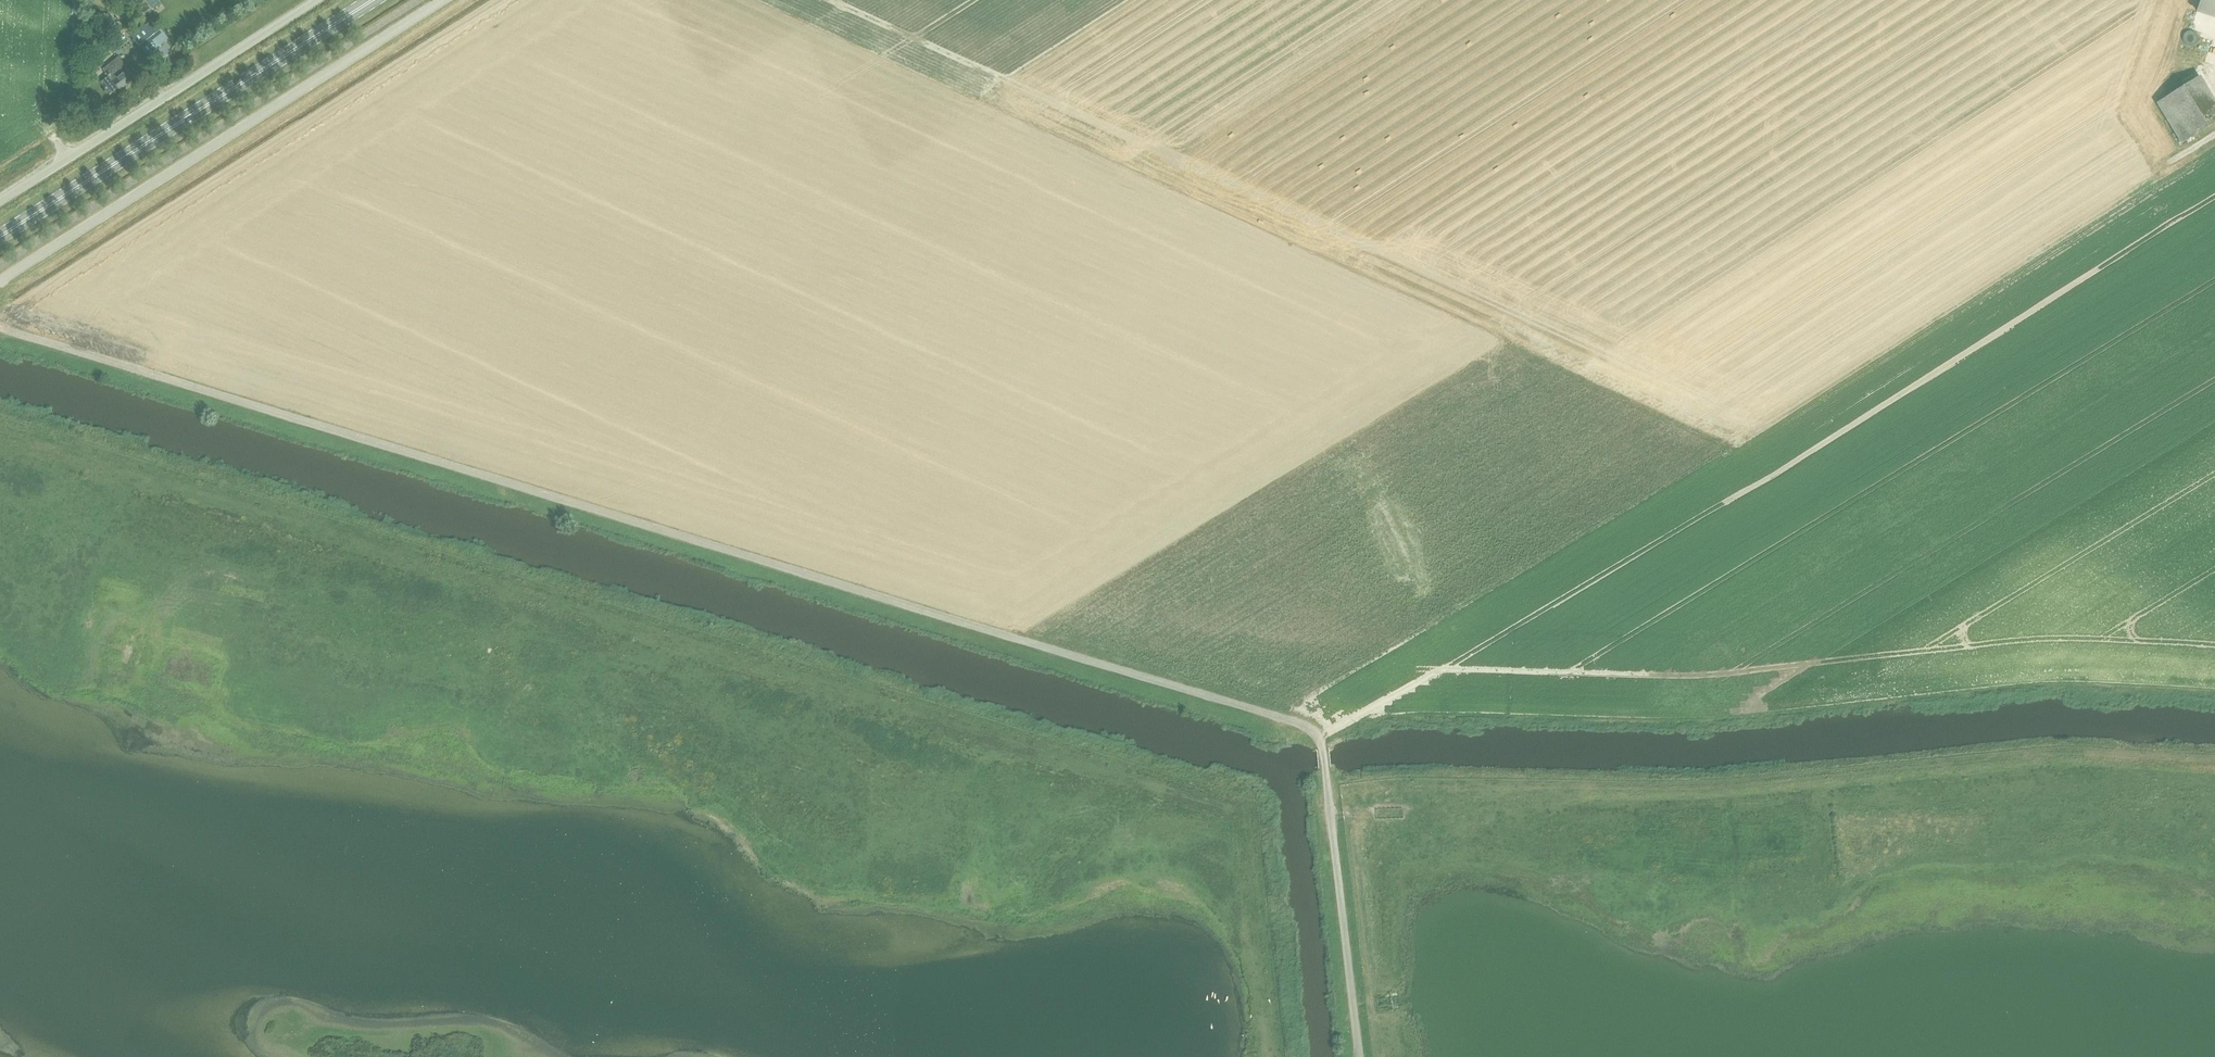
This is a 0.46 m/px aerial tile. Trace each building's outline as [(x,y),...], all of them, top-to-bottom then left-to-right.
[(2196,11),(2214,17),(2214,0),(2199,0),(2196,11)] [(146,54),(159,44),(145,27),(132,37),(146,54)] [(108,40),(102,45),(107,52),(113,47),(108,40)] [(104,70),(108,75),(100,82),(105,88),(105,91),(108,91),(110,94),(112,92),(116,92),(116,89),(118,88),(119,90),(134,77),(119,58),(104,70)] [(2193,89),(2162,102),(2179,143),(2211,129),(2193,89)]
